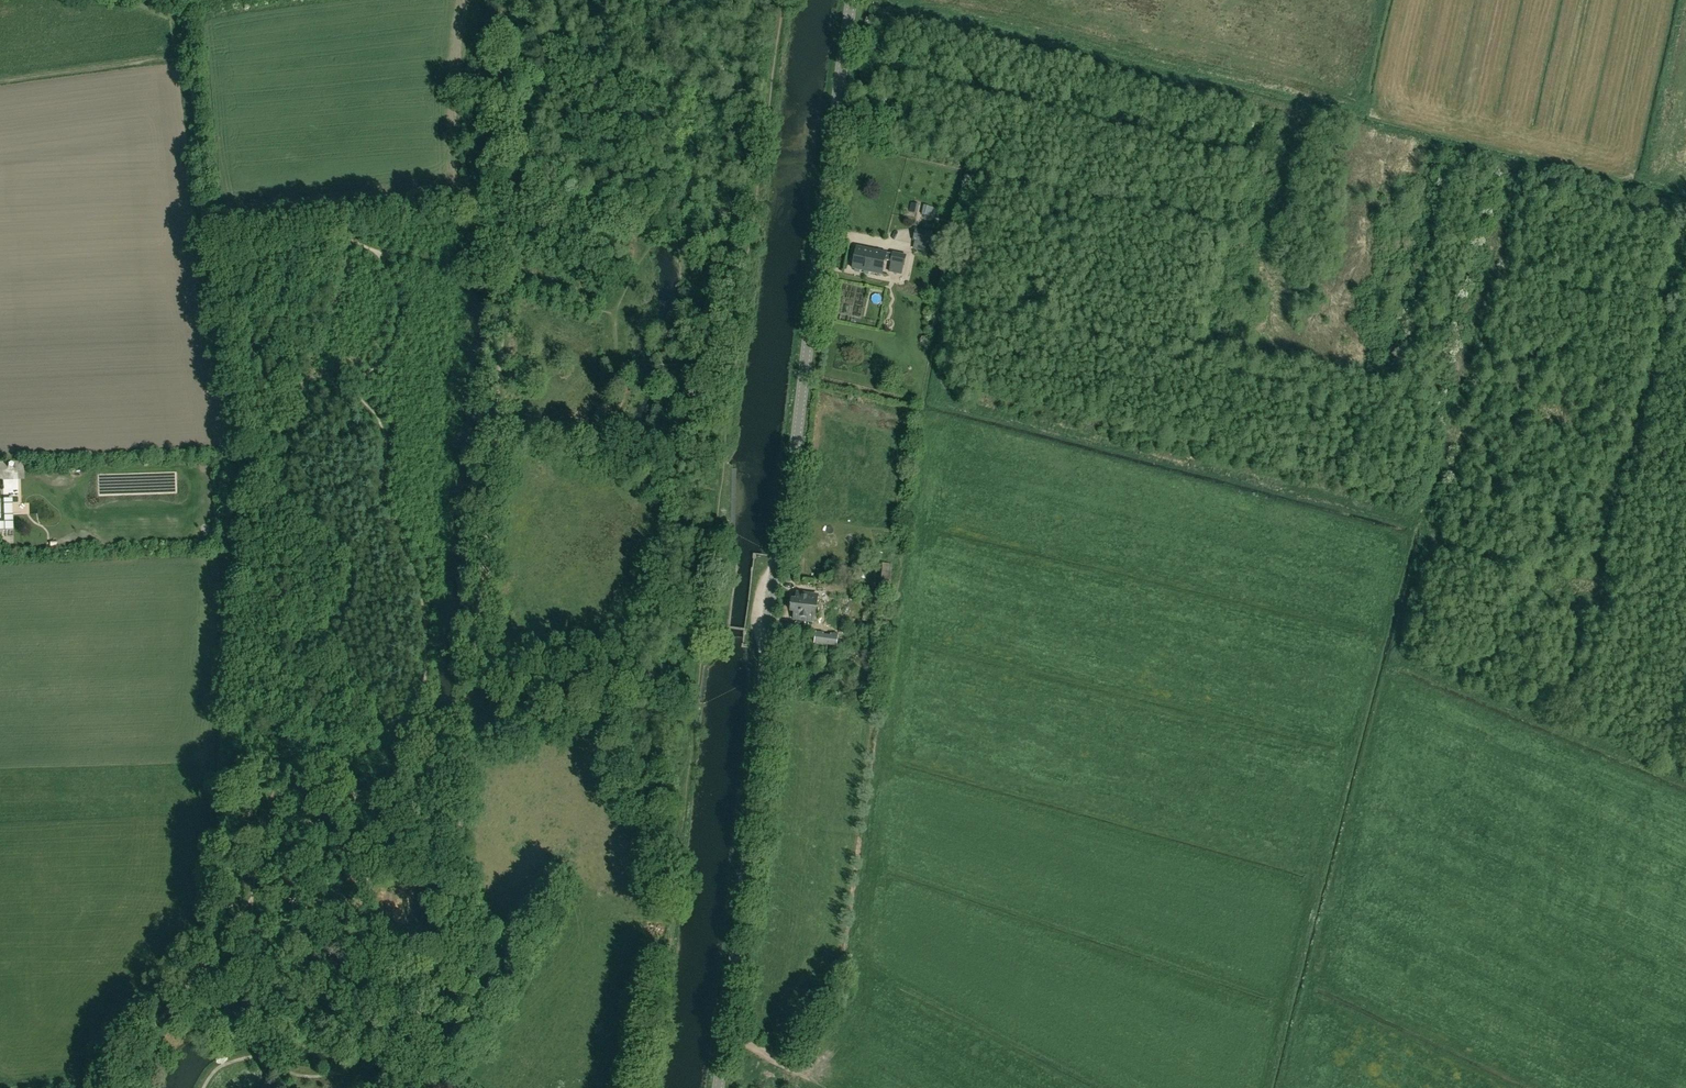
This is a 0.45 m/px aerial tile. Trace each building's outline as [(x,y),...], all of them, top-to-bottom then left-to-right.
[(923,205),(921,215),(930,217),(932,207),(923,205)] [(933,233),(915,229),(912,240),(915,240),(913,249),(925,252),(927,244),(930,245),(933,233)] [(881,275),(884,261),(890,262),(890,264),(904,267),(906,255),(892,252),(892,255),(857,248),(853,269),(881,275)] [(8,490),(16,491),(16,476),(9,475),(8,490)] [(0,522),(0,530),(13,529),(12,499),(3,499),(4,522),(0,522)] [(852,573),(867,574),(868,564),(853,563),(852,573)] [(881,564),(879,586),(890,587),(892,565),(881,564)] [(846,576),(846,567),(839,567),(838,576),(846,576)] [(817,596),(797,593),(796,600),(792,600),(791,612),(795,612),(794,620),(814,622),(817,596)] [(823,636),(823,633),(815,632),(814,643),(836,646),(838,635),(830,634),(830,636),(823,636)]
